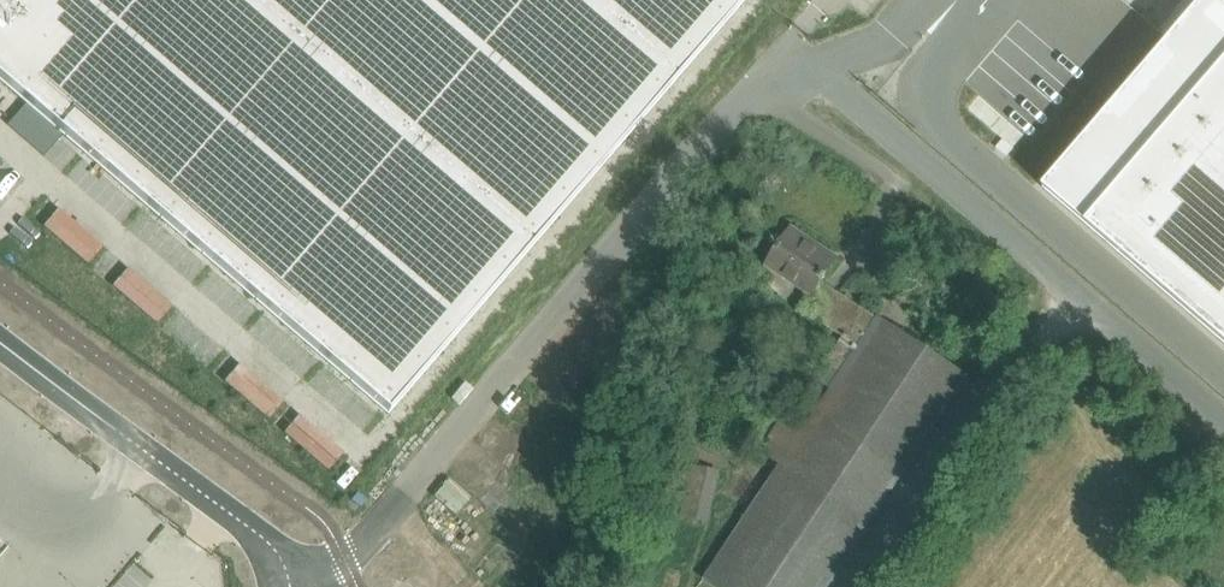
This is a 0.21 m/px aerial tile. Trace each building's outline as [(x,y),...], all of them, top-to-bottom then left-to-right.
[(387,413),(743,0),(0,0),(0,80),(387,413)] [(1043,188),(1223,344),(1223,0),(1187,0),(1160,32),(1169,40),(1043,188)] [(844,338),(862,309),(821,282),(836,261),(791,230),(768,265),(812,294),(801,310),(843,338),(844,338)] [(953,398),(966,378),(880,320),(883,317),(875,312),(872,316),(862,309),(844,338),(843,338),(825,364),(816,379),(831,390),(821,406),(809,398),(791,421),(783,416),(760,451),(781,465),(704,581),(713,586),(828,586),(902,474),(953,398)] [(710,524),(721,472),(688,464),(677,517),(710,524)]
